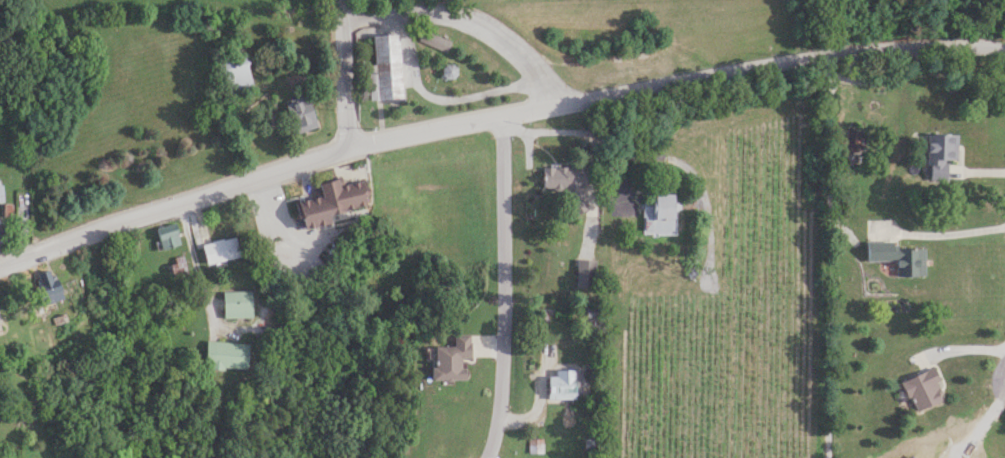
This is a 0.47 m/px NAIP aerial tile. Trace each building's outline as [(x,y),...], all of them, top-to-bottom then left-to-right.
[(426,41),(444,51),(449,43),(431,32),(426,41)] [(401,97),(399,33),(372,33),(373,64),(368,64),(369,98),(401,97)] [(217,58),(225,96),(252,90),(244,52),(217,58)] [(311,130),(311,101),(289,101),(289,130),(311,130)] [(956,132),(928,133),(928,181),(946,180),(946,159),(957,159),(956,132)] [(542,189),(569,189),(569,211),(583,211),(583,185),(586,185),(586,166),(542,166),(542,189)] [(301,226),(329,222),(327,211),(364,206),(360,180),(338,183),(337,178),(318,181),(320,196),(297,199),(301,226)] [(674,233),(674,193),(651,193),(651,200),(642,200),(642,233),(674,233)] [(179,245),(176,227),(158,231),(162,249),(179,245)] [(239,256),(234,236),(202,244),(206,264),(239,256)] [(896,260),(897,275),(924,275),(924,247),(868,247),(868,260),(896,260)] [(577,260),(577,287),(593,287),(593,260),(577,260)] [(43,305),(61,298),(51,268),(32,274),(43,305)] [(223,291),(223,317),(250,317),(250,291),(223,291)] [(452,333),(452,345),(431,345),(431,379),(463,379),(463,358),(469,357),(469,333),(452,333)] [(247,343),(205,340),(204,367),(245,369),(247,343)] [(915,411),(947,396),(934,366),(902,381),(915,411)] [(574,369),(555,369),(555,375),(547,375),(547,397),(574,397),(574,369)]
